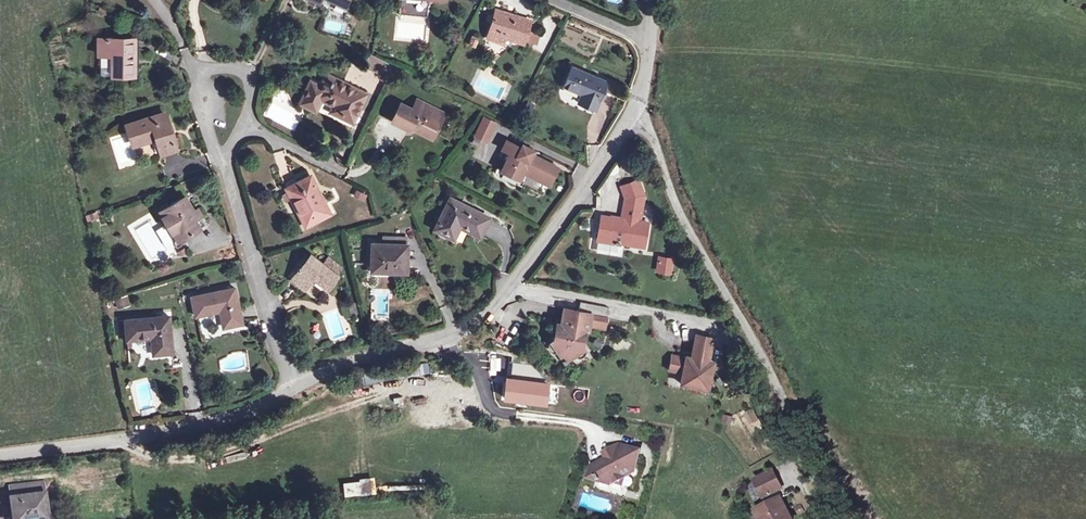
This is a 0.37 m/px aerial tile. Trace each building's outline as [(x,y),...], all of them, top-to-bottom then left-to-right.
[(400,13),(423,15),(423,0),(402,0),(400,13)] [(496,10),(487,38),(503,43),(505,35),(524,41),(530,21),(496,10)] [(98,38),(97,54),(102,54),(111,54),(111,66),(111,75),(131,75),(131,39),(98,38)] [(478,41),(471,38),(468,45),(476,47),(478,41)] [(111,54),(102,54),(101,66),(111,66),(111,54)] [(572,66),(564,85),(582,93),(578,102),(595,109),(607,82),(572,66)] [(312,80),(302,100),(313,105),(317,97),(320,99),(334,105),(344,110),(341,116),(352,122),(366,94),(327,75),(322,85),(312,80)] [(558,97),(576,103),(580,94),(562,87),(558,97)] [(302,100),(300,102),(315,110),(320,99),(317,97),(313,105),(302,100)] [(401,103),(392,120),(409,130),(410,128),(413,124),(433,134),(444,113),(417,99),(412,109),(401,103)] [(334,105),(331,111),(341,116),(344,110),(334,105)] [(164,114),(127,125),(132,144),(156,137),(161,153),(175,149),(164,114)] [(484,118),(476,136),(486,141),(494,123),(484,118)] [(413,124),(410,128),(431,139),(433,134),(413,124)] [(510,152),(499,175),(516,184),(523,172),(525,168),(550,182),(558,168),(532,154),(534,150),(523,144),(521,147),(509,141),(505,150),(510,152)] [(548,185),(550,182),(525,168),(523,172),(548,185)] [(310,176),(287,188),(297,208),(299,208),(308,224),(330,213),(310,176)] [(639,180),(621,187),(626,199),(625,203),(643,207),(645,195),(639,180)] [(353,197),(365,202),(368,194),(356,190),(353,197)] [(185,196),(160,210),(164,217),(160,219),(163,224),(167,222),(177,239),(173,241),(176,246),(181,244),(179,240),(206,224),(197,208),(193,210),(185,196)] [(450,198),(435,228),(450,236),(456,224),(459,226),(480,236),(489,218),(450,198)] [(602,216),(598,238),(644,247),(648,223),(640,221),(637,221),(638,215),(641,216),(643,207),(625,203),(624,203),(621,218),(616,217),(615,220),(611,220),(612,218),(602,216)] [(88,221),(100,218),(97,211),(86,215),(88,221)] [(167,222),(163,224),(173,241),(177,239),(167,222)] [(456,224),(450,236),(453,238),(459,226),(456,224)] [(383,244),(373,244),(372,269),(393,270),(392,272),(406,272),(406,245),(383,244)] [(311,255),(292,279),(304,288),(315,275),(328,286),(337,275),(336,275),(341,268),(328,257),(322,264),(311,255)] [(660,257),(658,271),(669,273),(671,259),(660,257)] [(199,272),(188,275),(191,285),(202,282),(199,272)] [(222,291),(191,297),(195,314),(195,315),(219,310),(223,309),(226,326),(241,323),(234,288),(227,290),(222,291)] [(447,303),(441,288),(433,291),(439,306),(447,303)] [(195,314),(191,297),(186,298),(190,315),(195,314)] [(557,337),(549,342),(556,352),(563,347),(571,348),(575,354),(576,356),(585,349),(580,342),(581,339),(583,340),(585,329),(588,330),(591,314),(606,317),(607,317),(609,307),(580,301),(578,311),(564,308),(561,324),(557,323),(555,334),(557,334),(557,337)] [(355,302),(348,304),(351,315),(358,314),(355,302)] [(613,307),(610,315),(625,321),(628,313),(613,307)] [(591,314),(589,325),(604,328),(606,317),(591,314)] [(147,337),(155,336),(156,353),(172,352),(169,316),(125,321),(126,339),(147,337)] [(673,355),(669,369),(683,372),(680,383),(696,386),(698,376),(709,378),(712,363),(720,365),(724,350),(710,347),(712,339),(696,335),(691,358),(686,356),(686,358),(673,355)] [(156,353),(155,336),(147,337),(149,354),(156,353)] [(563,347),(557,351),(564,361),(575,354),(571,348),(563,347)] [(698,376),(696,386),(707,389),(709,378),(698,376)] [(753,408),(743,413),(748,426),(759,421),(753,408)] [(723,423),(729,425),(731,418),(724,416),(723,423)] [(608,469),(604,482),(610,484),(614,482),(616,475),(623,477),(634,471),(638,456),(634,449),(620,445),(615,447),(614,452),(606,457),(609,462),(605,464),(608,469)] [(615,447),(604,453),(606,457),(614,452),(615,447)] [(606,457),(592,465),(600,481),(604,482),(608,469),(605,464),(609,462),(606,457)] [(756,481),(764,498),(770,495),(773,502),(768,505),(756,511),(761,518),(791,518),(781,499),(785,497),(781,489),(773,472),(756,481)] [(616,475),(614,482),(621,484),(623,477),(616,475)] [(9,496),(11,514),(17,513),(18,518),(46,518),(47,518),(43,481),(9,485),(11,496),(9,496)]
